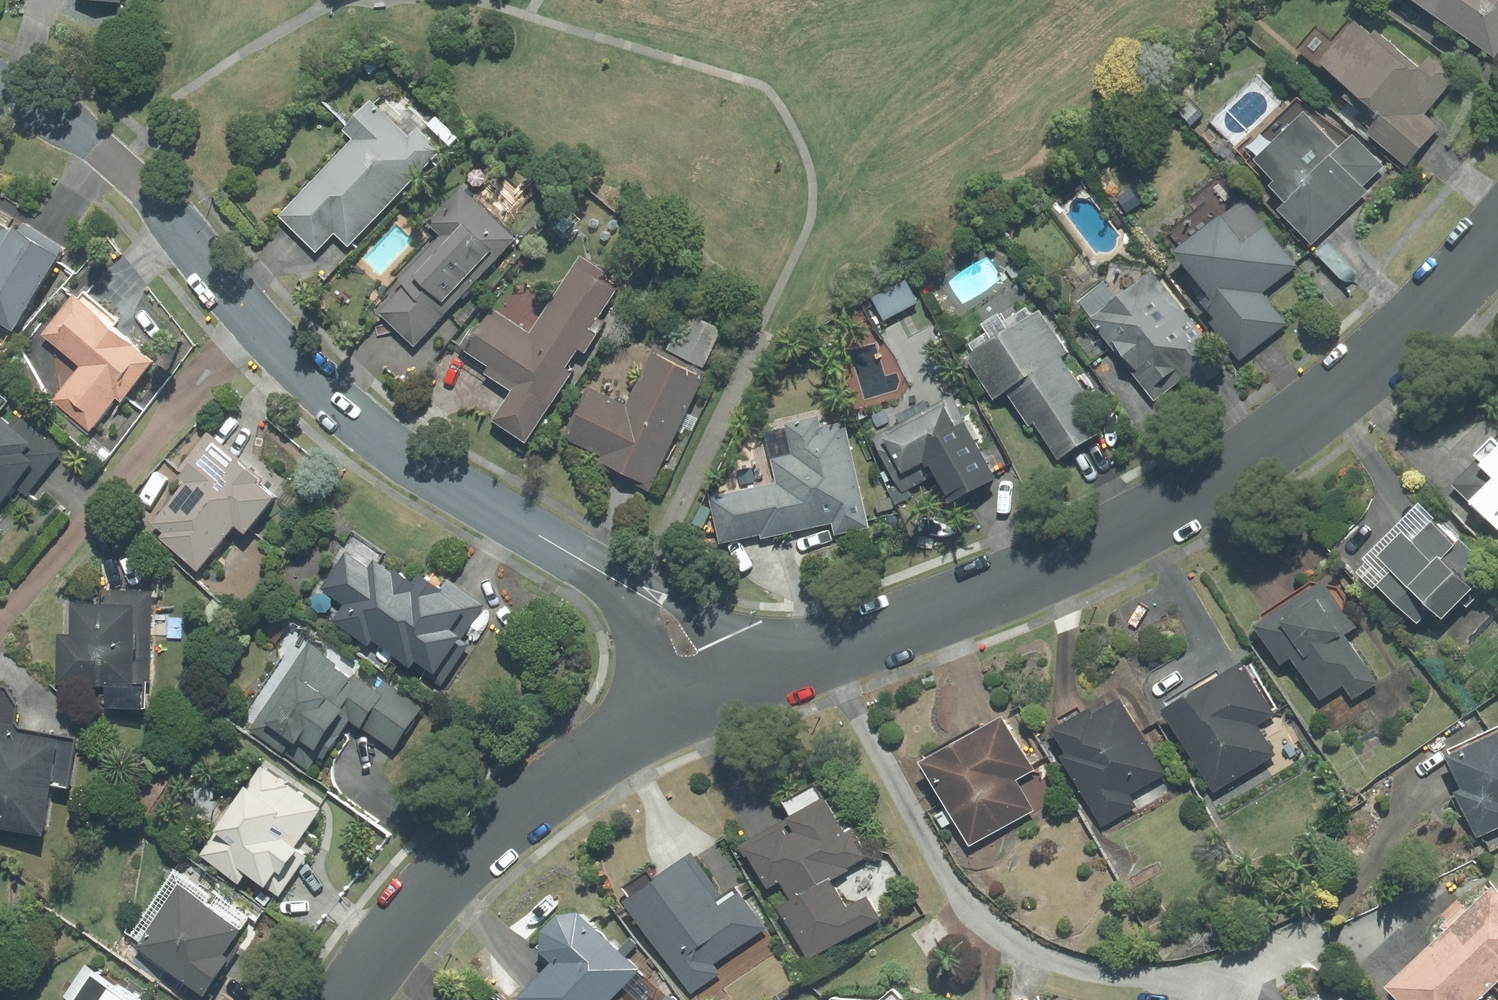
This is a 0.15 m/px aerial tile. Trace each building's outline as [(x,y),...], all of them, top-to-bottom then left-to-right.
[(1497,57),(1497,0),(1420,0),(1497,57)] [(1446,128),(1429,114),(1461,77),(1448,66),(1441,75),(1428,64),(1422,71),(1366,22),(1325,69),(1339,81),(1342,78),(1358,91),(1348,102),(1371,123),(1366,129),(1412,168),(1446,128)] [(427,133),(434,126),(415,107),(408,114),(394,100),(384,111),(374,102),(343,133),(353,142),(282,215),(321,253),(338,236),(351,249),(446,151),(427,133)] [(1303,224),(1319,242),(1372,194),(1367,188),(1389,168),(1359,135),(1342,151),(1309,115),(1260,159),(1279,180),(1272,187),(1287,203),(1279,210),(1296,229),(1303,224)] [(375,310),(417,350),(456,309),(450,303),(501,251),(506,256),(522,241),(462,184),(429,218),(447,235),(375,310)] [(1204,307),(1248,359),(1291,323),(1266,294),(1301,264),(1270,227),(1253,241),(1229,212),(1179,254),(1190,268),(1171,284),(1196,314),(1204,307)] [(70,249),(23,221),(18,229),(0,218),(0,323),(19,335),(70,249)] [(515,392),(497,422),(535,446),(580,371),(573,367),(583,350),(591,355),(610,324),(604,320),(622,290),(608,282),(612,276),(581,257),(533,335),(494,312),(469,352),(490,364),(484,374),(515,392)] [(1156,272),(1094,320),(1152,396),(1185,371),(1201,392),(1230,369),(1156,272)] [(83,368),(58,399),(97,432),(123,401),(129,406),(164,365),(119,328),(126,320),(88,288),(47,338),(83,368)] [(683,308),(664,349),(708,369),(727,329),(683,308)] [(1039,423),(1063,462),(1110,434),(1086,394),(1092,390),(1044,310),(968,357),(996,403),(1011,394),(1031,427),(1039,423)] [(631,405),(594,388),(569,442),(606,459),(602,467),(656,492),(712,374),(707,372),(663,351),(657,348),(631,405)] [(956,396),(877,439),(907,494),(942,474),(960,505),(1003,481),(956,396)] [(67,452),(21,414),(14,422),(3,413),(0,417),(0,511),(41,462),(52,471),(67,452)] [(834,534),(873,527),(853,418),(824,424),(823,417),(789,424),(794,453),(774,457),(779,484),(715,496),(724,545),(832,524),(834,534)] [(1456,479),(1497,524),(1497,440),(1456,479)] [(252,535),(283,501),(267,487),(271,483),(226,443),(152,525),(202,571),(242,526),(252,535)] [(1410,531),(1386,553),(1396,563),(1379,579),(1421,623),(1439,605),(1450,617),(1481,587),(1450,555),(1461,544),(1440,521),(1420,541),(1410,531)] [(374,646),(377,641),(418,669),(423,662),(444,677),(468,641),(458,634),(474,610),(424,576),(419,583),(403,572),(399,577),(380,565),(377,571),(346,550),(319,591),(341,606),(333,618),(374,646)] [(1295,656),(1323,699),(1345,685),(1354,699),(1381,682),(1350,634),(1361,627),(1329,578),(1260,623),(1286,662),(1295,656)] [(157,618),(157,592),(133,591),(133,601),(65,599),(59,687),(111,688),(110,711),(152,712),(153,683),(145,683),(146,618),(157,618)] [(267,709),(252,733),(317,772),(346,724),(400,757),(430,706),(304,630),(259,705),(267,709)] [(1280,713),(1247,659),(1168,708),(1218,790),(1278,754),(1260,724),(1280,713)] [(1106,699),(1053,730),(1108,826),(1145,805),(1137,792),(1170,773),(1126,697),(1110,706),(1106,699)] [(1040,771),(1009,714),(925,760),(974,847),(1037,812),(1021,782),(1040,771)] [(0,732),(0,829),(53,836),(66,741),(0,732)] [(1451,757),(1465,788),(1458,791),(1479,836),(1497,827),(1497,736),(1451,757)] [(302,843),(328,808),(268,763),(199,855),(242,887),(253,872),(278,891),(310,849),(302,843)] [(799,813),(740,843),(765,892),(785,881),(795,900),(782,906),(811,961),(887,922),(873,895),(852,906),(836,875),(872,857),(856,826),(848,830),(822,779),(790,795),(799,813)] [(726,903),(696,857),(662,879),(660,875),(630,895),(694,993),(724,973),(717,963),(770,928),(745,890),(726,903)] [(1497,985),(1497,883),(1390,981),(1408,999),(1481,999),(1497,985)] [(248,928),(183,886),(141,950),(213,997),(237,961),(230,956),(248,928)] [(645,967),(600,921),(523,995),(528,999),(612,999),(624,988),(636,999),(652,999),(659,993),(639,973),(643,970),(645,967)] [(159,997),(99,959),(74,999),(157,999),(159,997)]
